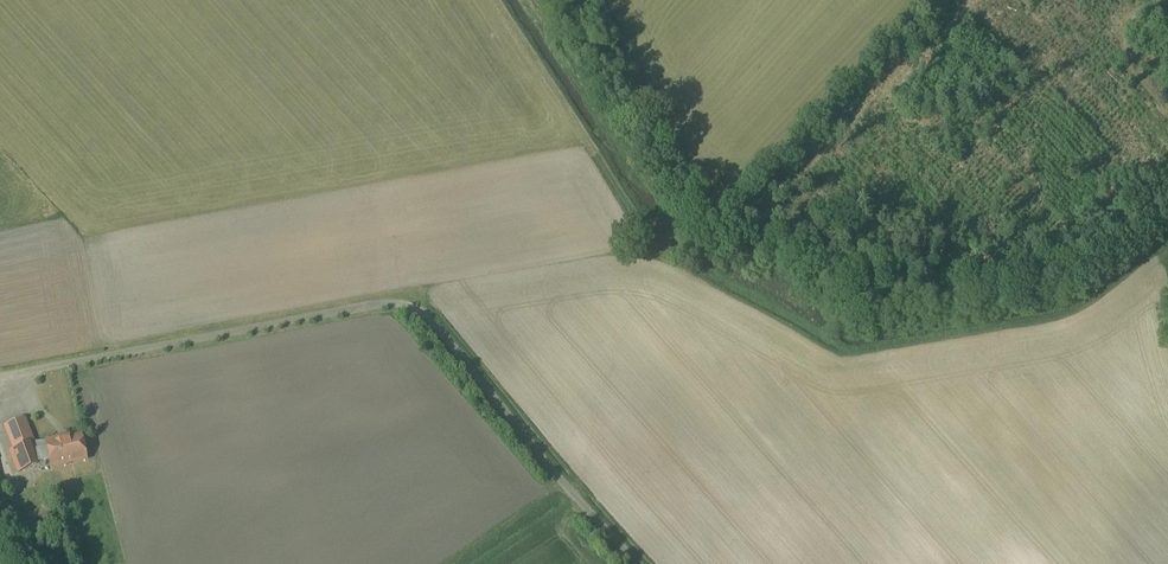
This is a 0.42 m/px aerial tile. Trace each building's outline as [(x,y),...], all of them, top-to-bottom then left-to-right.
[(46,442),(34,444),(24,420),(5,428),(14,451),(29,445),(32,454),(48,450),(46,442)] [(59,440),(46,442),(52,469),(68,466),(68,465),(86,461),(81,437),(59,442),(59,440)] [(14,451),(10,453),(18,474),(37,467),(37,465),(36,465),(32,454),(29,445),(14,451)] [(48,450),(32,454),(36,465),(37,465),(51,462),(48,450)]
